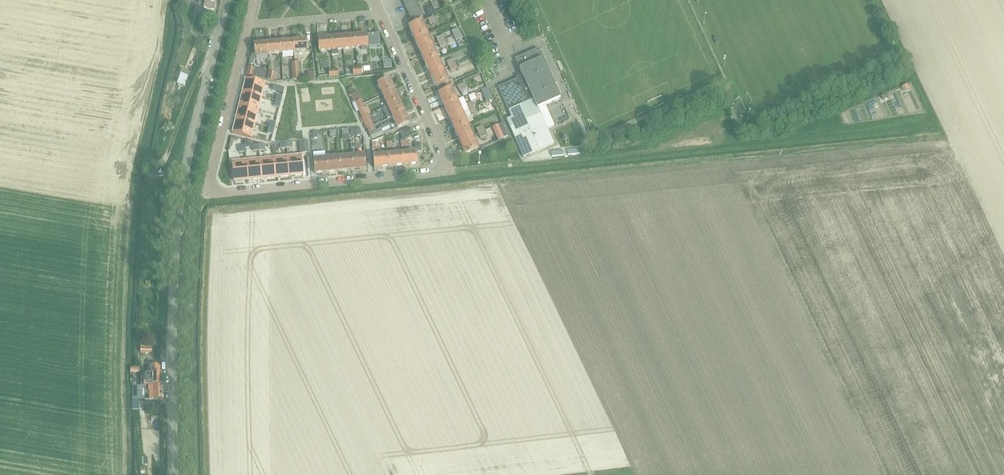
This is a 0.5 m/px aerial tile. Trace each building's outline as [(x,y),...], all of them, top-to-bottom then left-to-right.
[(199,4),(204,5),(204,8),(214,10),(216,0),(199,0),(199,4)] [(407,10),(418,6),(415,0),(405,5),(407,10)] [(432,5),(425,8),(428,15),(435,12),(432,5)] [(407,10),(410,16),(420,11),(418,6),(407,10)] [(423,17),(420,11),(410,16),(412,22),(423,17)] [(409,28),(414,40),(427,34),(422,22),(409,28)] [(366,35),(354,36),(355,48),(367,47),(380,46),(378,33),(366,35)] [(414,40),(420,51),(433,46),(427,34),(414,40)] [(342,37),(343,49),(355,48),(354,36),(342,37)] [(330,38),(332,51),(343,49),(342,37),(330,38)] [(452,37),(438,43),(440,48),(447,45),(447,44),(453,41),(452,37)] [(319,52),(332,51),(330,38),(318,39),(319,52)] [(293,41),(294,52),(307,51),(306,40),(293,41)] [(280,42),(281,54),(294,52),(293,41),(280,42)] [(267,43),(268,55),(281,54),(280,42),(267,43)] [(255,56),(268,55),(267,43),(254,44),(255,56)] [(420,51),(425,63),(438,57),(433,46),(420,51)] [(534,117),(540,114),(538,109),(560,99),(537,49),(514,59),(520,71),(525,69),(537,96),(527,100),(534,117)] [(425,63),(430,75),(443,69),(438,57),(425,63)] [(391,61),(383,62),(384,69),(392,69),(391,61)] [(300,80),(299,63),(291,63),(293,80),(300,80)] [(248,67),(246,75),(253,77),(255,69),(255,68),(252,68),(248,67)] [(255,69),(253,77),(264,80),(266,71),(255,68),(255,69)] [(449,81),(443,69),(430,75),(436,87),(449,81)] [(554,144),(540,114),(534,117),(527,100),(537,96),(525,69),(520,71),(522,77),(498,88),(512,117),(507,120),(524,157),(554,144)] [(182,70),(177,83),(185,86),(189,76),(188,76),(189,73),(182,70)] [(274,82),(276,74),(269,73),(267,81),(274,82)] [(245,77),(242,91),(261,96),(265,82),(245,77)] [(378,85),(383,96),(394,91),(389,79),(378,85)] [(439,94),(444,106),(457,101),(457,100),(452,89),(439,94)] [(242,91),(239,105),(258,109),(261,96),(242,91)] [(383,96),(388,107),(399,101),(394,91),(383,96)] [(349,96),(355,109),(364,105),(358,92),(349,96)] [(444,106),(449,118),(462,112),(468,110),(474,107),(472,102),(466,105),(463,98),(457,100),(457,101),(444,106)] [(388,107),(383,109),(388,120),(393,117),(404,112),(399,101),(388,107)] [(239,105),(236,118),(255,123),(258,109),(239,105)] [(409,123),(404,112),(393,117),(398,128),(409,123)] [(449,118),(455,130),(468,124),(462,112),(449,118)] [(368,115),(362,117),(364,121),(365,125),(371,122),(368,115)] [(236,118),(232,132),(252,136),(255,123),(236,118)] [(503,123),(498,125),(504,137),(508,135),(503,123)] [(455,130),(460,142),(473,136),(468,124),(455,130)] [(380,128),(369,134),(372,139),(383,134),(380,128)] [(403,138),(412,134),(410,130),(401,134),(403,138)] [(478,148),(473,136),(460,142),(465,154),(478,148)] [(308,140),(299,141),(300,151),(308,150),(308,140)] [(402,153),(403,165),(417,164),(416,152),(402,153)] [(388,155),(389,167),(403,165),(402,153),(388,155)] [(302,154),(288,156),(290,175),(304,174),(302,154)] [(352,156),(353,170),(366,169),(365,155),(352,156)] [(374,168),(389,167),(388,155),(373,156),(374,168)] [(288,156),(274,157),(276,177),(290,175),(288,156)] [(339,158),(340,171),(353,170),(352,156),(339,158)] [(274,157),(261,158),(262,178),(276,177),(274,157)] [(261,158),(247,160),(248,179),(262,178),(261,158)] [(326,159),(328,173),(340,171),(339,158),(326,159)] [(315,174),(328,173),(326,159),(313,160),(315,174)] [(247,160),(232,161),(234,180),(248,179),(247,160)] [(152,345),(141,345),(141,353),(152,353),(152,345)] [(144,386),(145,386),(164,386),(163,374),(160,374),(160,366),(150,366),(150,374),(146,374),(146,382),(144,382),(144,386)] [(164,401),(164,386),(145,386),(144,386),(145,400),(164,401)]
